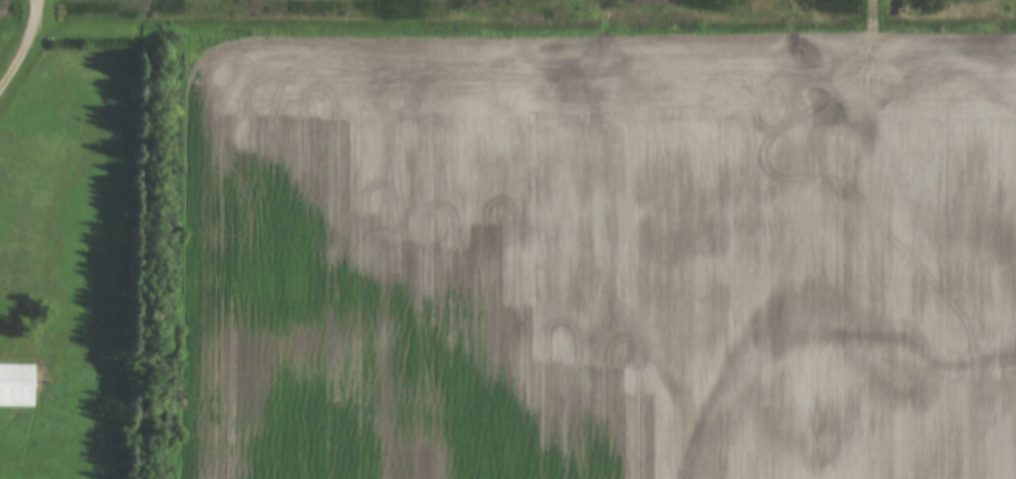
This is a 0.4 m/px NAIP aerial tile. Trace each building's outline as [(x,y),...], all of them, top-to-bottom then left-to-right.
[(33,408),(0,407),(0,364),(34,365),(33,408)]
